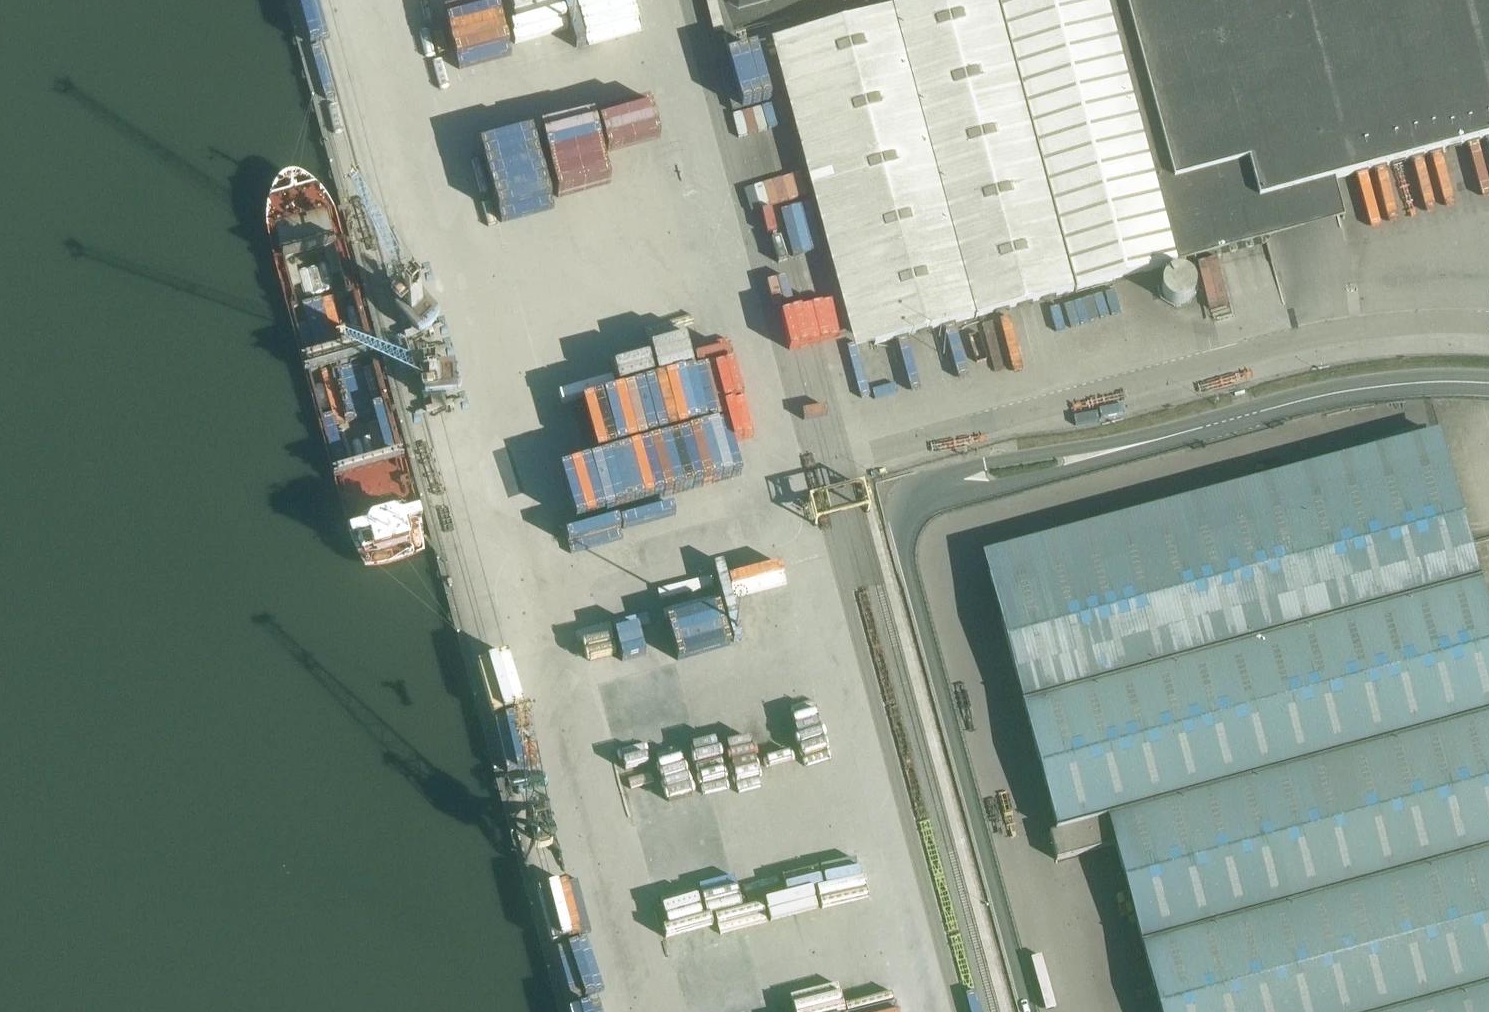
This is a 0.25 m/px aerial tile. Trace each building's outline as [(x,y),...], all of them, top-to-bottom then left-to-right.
[(429,10),(427,0),(381,0),(386,20),(429,10)] [(1189,260),(1119,0),(920,0),(791,35),(874,344),(1189,260)] [(1168,182),(1248,161),(1258,200),(1333,179),(1488,138),(1488,0),(1119,0),(1168,182)] [(647,121),(624,126),(637,180),(685,168),(679,144),(654,150),(647,121)] [(559,122),(528,129),(545,202),(576,195),(559,122)] [(598,169),(578,170),(579,192),(600,191),(598,169)] [(1478,581),(1449,475),(1444,454),(1316,489),(1312,474),(1289,481),(1292,494),(989,577),(1024,704),(1478,581)] [(1488,714),(1488,621),(1478,582),(1481,581),(1481,580),(1478,581),(1024,704),(1058,830),(1488,714)] [(596,679),(617,674),(614,662),(593,668),(596,679)] [(1488,873),(1488,714),(1058,830),(1049,833),(1056,860),(1115,844),(1148,965),(1488,873)] [(1488,998),(1488,873),(1148,965),(1161,1011),(1438,1011),(1488,998)] [(1438,1011),(1488,1011),(1488,998),(1438,1011)]
